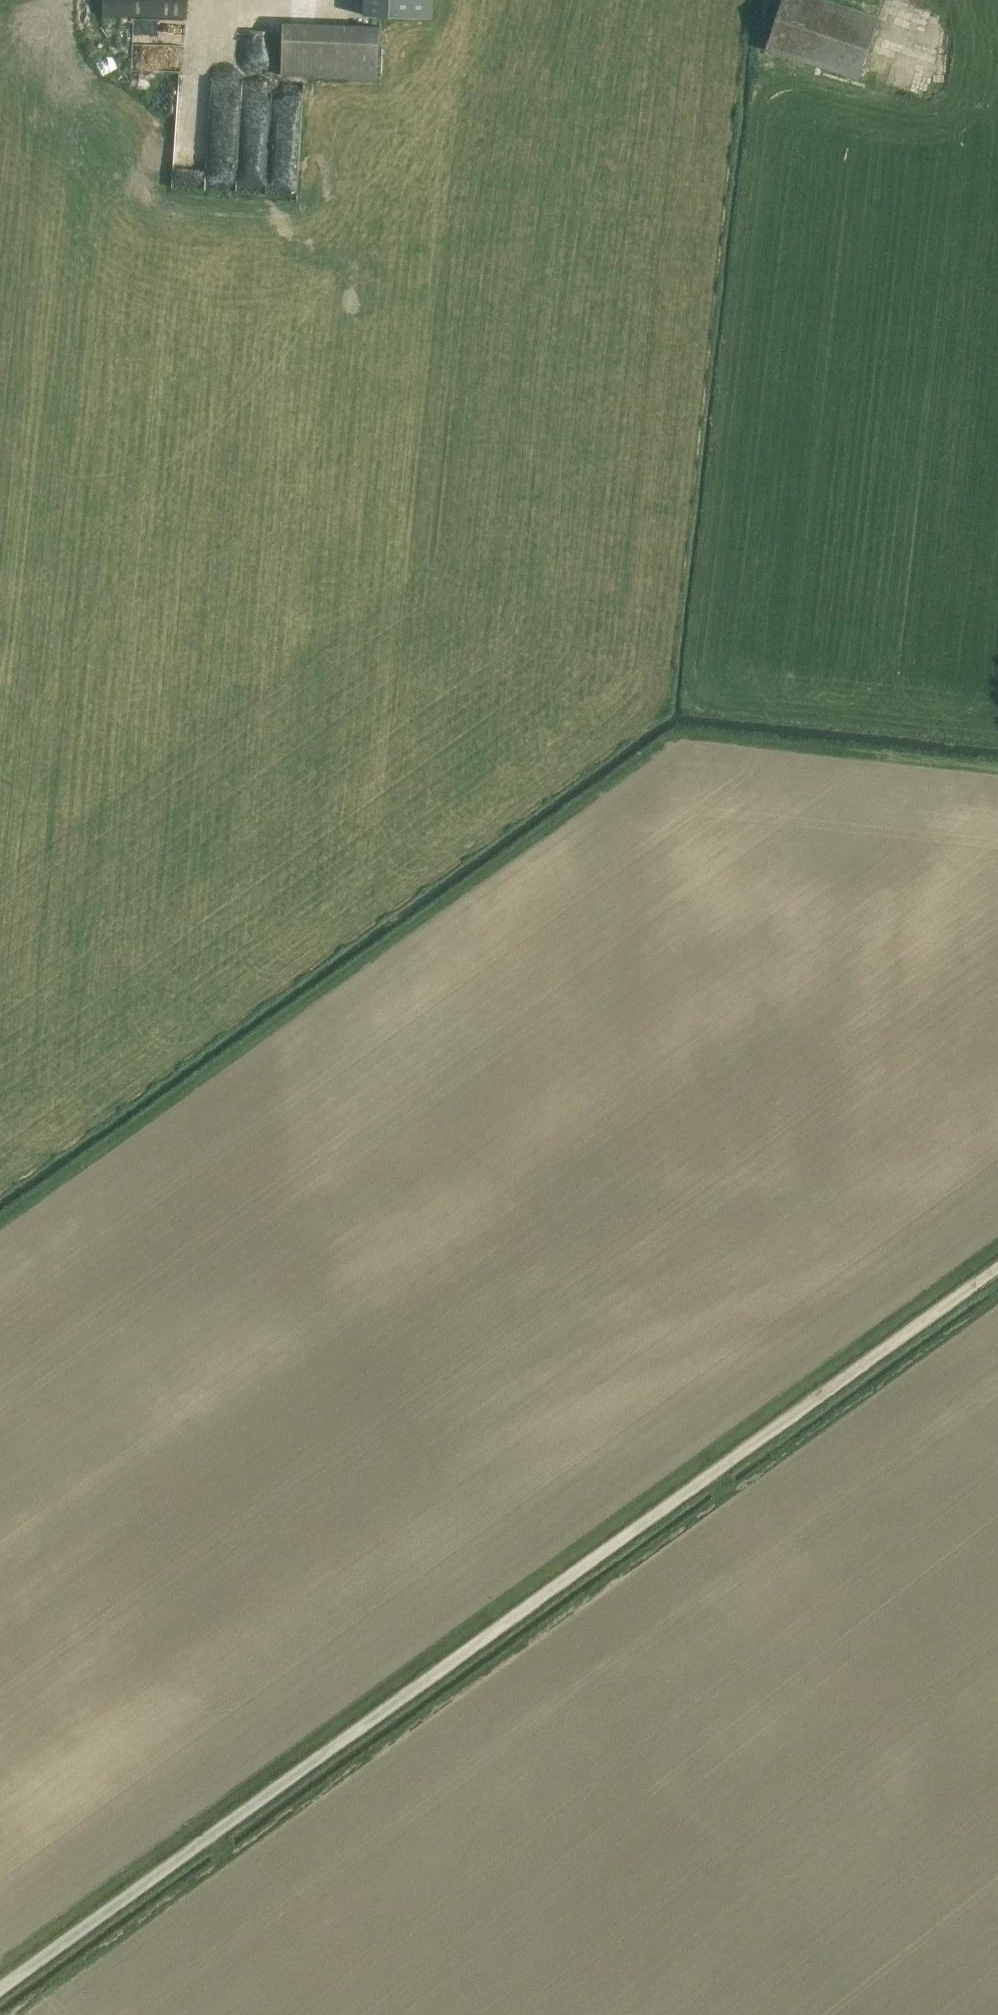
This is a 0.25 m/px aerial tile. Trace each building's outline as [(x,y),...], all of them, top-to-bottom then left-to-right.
[(105,17),(184,20),(185,0),(105,0),(105,17)] [(362,14),(393,16),(432,18),(433,0),(363,0),(362,14)] [(781,5),(766,48),(857,79),(878,17),(827,0),(783,0),(781,5)] [(281,76),(377,80),(379,25),(283,22),(281,76)] [(299,195),(300,122),(267,121),(267,84),(248,83),(247,146),(269,146),(268,195),(299,195)]
